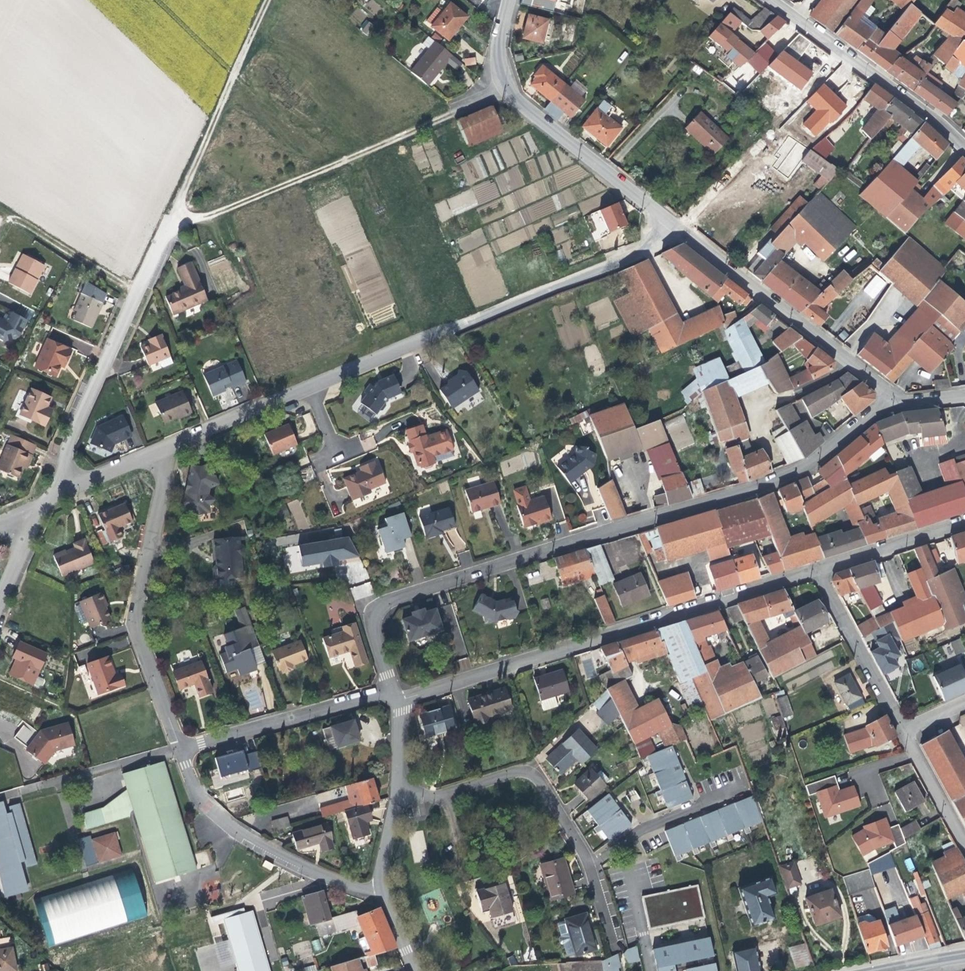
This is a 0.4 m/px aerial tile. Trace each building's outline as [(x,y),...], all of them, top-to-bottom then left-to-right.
[(810,17),(833,34),(860,0),(823,0),(810,17)] [(833,34),(840,39),(847,44),(857,32),(875,9),(869,4),(872,0),(861,0),(833,34)] [(914,0),(897,0),(907,8),(910,5),(914,0)] [(936,25),(933,29),(940,34),(942,30),(952,36),(931,59),(934,63),(938,59),(948,65),(964,42),(964,43),(964,21),(954,15),(963,3),(959,0),(955,0),(936,25)] [(457,28),(465,18),(448,5),(441,14),(435,9),(424,22),(431,26),(430,28),(447,41),(457,28)] [(918,12),(910,5),(907,8),(888,32),(875,48),(864,40),(855,51),(875,65),(887,50),(894,44),(909,24),(918,12)] [(722,6),(716,13),(725,19),(730,12),(722,6)] [(772,14),(764,8),(750,22),(734,8),(730,12),(740,22),(750,31),(759,31),(761,31),(775,17),(772,14)] [(740,22),(730,12),(725,19),(708,38),(719,47),(731,34),(740,22)] [(546,20),(527,15),(524,26),(522,38),(540,43),(546,20)] [(784,23),(775,17),(761,31),(759,31),(767,39),(784,23)] [(358,30),(367,38),(375,27),(366,20),(358,30)] [(865,38),(864,40),(875,48),(888,32),(881,26),(877,30),(874,28),(866,38),(865,38)] [(857,32),(847,44),(855,51),(864,40),(865,38),(857,32)] [(719,47),(724,52),(736,39),(731,34),(719,47)] [(451,54),(428,36),(422,45),(429,50),(410,73),(424,85),(435,71),(436,72),(441,66),(446,61),(451,54)] [(739,69),(752,54),(736,39),(724,52),(726,53),(724,55),(739,69)] [(964,42),(948,65),(946,67),(955,74),(963,62),(964,63),(964,43),(964,42)] [(887,50),(875,65),(880,69),(885,72),(895,62),(898,59),(887,50)] [(460,62),(451,54),(446,61),(455,69),(460,62)] [(904,69),(894,78),(905,86),(912,91),(921,79),(925,75),(931,67),(927,63),(928,62),(926,59),(916,71),(912,70),(910,73),(904,69)] [(895,62),(885,72),(894,78),(904,69),(895,62)] [(964,80),(964,79),(964,63),(963,62),(955,74),(964,80)] [(543,95),(550,101),(565,85),(542,66),(534,76),(536,79),(531,85),(543,95)] [(925,75),(921,79),(931,86),(934,82),(925,75)] [(921,79),(912,91),(926,102),(935,108),(945,96),(931,86),(921,79)] [(961,99),(964,96),(964,79),(964,80),(961,85),(962,87),(955,93),(961,99)] [(806,101),(815,110),(802,124),(816,138),(848,105),(823,82),(806,101)] [(565,85),(550,101),(561,111),(570,118),(584,101),(565,85)] [(872,85),(871,86),(862,100),(870,105),(880,90),(872,85)] [(887,95),(880,90),(870,105),(877,111),(892,99),(887,95)] [(945,96),(935,108),(946,116),(955,106),(945,96)] [(902,106),(892,99),(877,111),(888,118),(892,120),(902,106)] [(500,133),(487,105),(454,120),(466,147),(500,133)] [(908,110),(902,106),(892,120),(901,127),(910,114),(911,112),(908,110)] [(598,109),(584,127),(597,138),(607,147),(622,128),(598,109)] [(728,139),(700,111),(684,128),(712,155),(728,139)] [(888,118),(877,111),(862,131),(869,140),(878,130),(888,118)] [(923,123),(910,114),(901,127),(906,131),(913,136),(923,123)] [(934,132),(923,123),(913,136),(910,139),(918,146),(922,141),(930,149),(940,138),(934,132)] [(913,136),(906,131),(897,142),(903,147),(905,144),(910,139),(913,136)] [(788,170),(806,150),(797,142),(796,143),(789,137),(776,152),(780,157),(774,165),(787,176),(791,172),(788,170)] [(947,145),(940,138),(930,149),(938,156),(947,145)] [(833,149),(824,139),(810,151),(823,161),(833,149)] [(918,146),(910,139),(905,144),(913,152),(918,146)] [(903,147),(891,161),(899,168),(913,152),(905,144),(903,147)] [(823,161),(810,151),(802,161),(822,177),(814,185),(821,191),(839,173),(823,161)] [(480,156),(473,158),(481,178),(487,176),(480,156)] [(960,158),(938,181),(940,183),(948,191),(953,184),(964,171),(964,162),(960,158)] [(899,168),(891,161),(864,192),(859,197),(883,217),(911,189),(916,184),(925,173),(922,169),(913,181),(899,168)] [(953,184),(959,189),(961,188),(963,190),(964,188),(964,171),(953,184)] [(948,191),(940,183),(932,191),(940,198),(948,191)] [(921,189),(916,184),(911,189),(916,193),(921,189)] [(916,193),(911,189),(883,217),(905,236),(918,220),(932,207),(916,193)] [(830,203),(836,208),(847,197),(842,191),(830,203)] [(818,213),(845,240),(856,229),(836,208),(830,203),(820,193),(809,204),(818,213)] [(799,215),(809,204),(802,196),(791,206),(792,207),(799,215)] [(955,212),(964,220),(964,200),(955,212)] [(788,226),(797,235),(823,262),(845,240),(818,213),(809,204),(799,215),(788,226)] [(620,217),(615,205),(598,213),(607,235),(625,226),(620,217)] [(779,235),(788,226),(799,215),(792,207),(772,227),(779,235)] [(955,212),(946,223),(962,237),(960,240),(964,244),(964,242),(964,220),(955,212)] [(771,244),(781,253),(797,235),(788,226),(779,235),(774,241),(771,244)] [(758,278),(761,281),(775,264),(783,256),(781,253),(771,244),(774,241),(772,239),(758,253),(761,257),(765,260),(753,274),(758,278)] [(946,269),(909,239),(883,267),(879,272),(894,284),(919,306),(924,300),(940,281),(948,272),(946,269)] [(697,257),(680,244),(659,253),(683,275),(697,257)] [(16,275),(25,258),(21,256),(15,266),(12,272),(16,275)] [(879,272),(883,267),(873,256),(868,260),(871,265),(879,272)] [(705,264),(697,257),(683,275),(691,281),(705,264)] [(761,257),(748,271),(753,274),(765,260),(761,257)] [(42,267),(25,258),(16,275),(12,272),(6,284),(27,295),(42,267)] [(679,327),(642,261),(615,273),(627,293),(646,328),(660,353),(687,341),(679,327)] [(164,299),(168,310),(176,307),(179,314),(206,302),(189,263),(175,269),(183,288),(177,291),(169,294),(170,296),(164,299)] [(715,271),(705,264),(691,281),(710,297),(713,293),(715,291),(716,289),(725,279),(715,271)] [(761,281),(781,296),(794,278),(775,264),(761,281)] [(894,284),(879,272),(871,265),(865,269),(857,275),(850,281),(837,294),(842,299),(845,296),(864,311),(872,317),(880,304),(882,301),(894,284)] [(854,271),(857,275),(865,269),(863,265),(854,271)] [(836,293),(837,294),(850,281),(857,275),(854,271),(848,276),(844,272),(829,286),(836,293)] [(790,303),(802,312),(822,293),(829,286),(824,280),(813,294),(794,278),(781,296),(790,303)] [(741,291),(725,279),(716,289),(719,292),(723,295),(737,306),(740,303),(744,307),(750,299),(741,291)] [(940,281),(924,300),(930,305),(941,314),(960,331),(964,325),(964,304),(940,281)] [(822,293),(829,300),(836,293),(829,286),(822,293)] [(360,299),(367,314),(395,303),(388,288),(360,299)] [(646,328),(627,293),(611,301),(631,336),(646,328)] [(813,321),(818,325),(826,316),(819,309),(829,300),(822,293),(802,312),(813,321)] [(79,294),(72,309),(77,311),(72,322),(87,329),(93,317),(99,302),(79,294)] [(930,305),(924,300),(919,306),(924,310),(930,305)] [(771,315),(758,305),(741,320),(735,322),(722,326),(728,341),(742,373),(757,365),(766,360),(765,359),(767,357),(766,355),(764,356),(763,356),(759,358),(745,329),(758,320),(768,328),(776,318),(771,315)] [(941,314),(930,305),(924,310),(903,335),(914,345),(941,314)] [(176,307),(168,310),(170,317),(179,314),(176,307)] [(77,311),(72,309),(67,319),(72,322),(77,311)] [(717,310),(706,315),(713,330),(722,326),(719,317),(717,310)] [(835,339),(844,345),(868,323),(872,317),(864,311),(835,339)] [(719,317),(722,326),(735,322),(732,313),(719,317)] [(24,322),(8,314),(2,323),(0,322),(0,343),(15,339),(24,322)] [(959,332),(960,331),(941,314),(914,345),(903,357),(896,365),(885,377),(892,382),(914,357),(922,364),(931,372),(944,357),(947,353),(953,347),(952,346),(949,342),(959,332)] [(706,315),(679,327),(687,341),(713,330),(706,315)] [(800,336),(788,327),(771,342),(774,346),(777,351),(789,343),(800,336)] [(949,342),(952,346),(955,344),(953,342),(961,334),(959,332),(949,342)] [(160,333),(152,337),(153,341),(148,344),(138,347),(146,365),(157,362),(160,368),(173,363),(160,333)] [(874,368),(885,377),(896,365),(882,354),(877,351),(884,342),(875,335),(858,356),(874,368)] [(891,348),(903,357),(914,345),(903,335),(891,348)] [(807,342),(800,336),(789,343),(797,349),(807,342)] [(52,379),(58,367),(61,359),(65,361),(69,352),(45,341),(33,369),(52,379)] [(742,373),(728,341),(713,346),(722,368),(727,382),(742,373)] [(815,348),(807,342),(797,349),(805,360),(815,348)] [(882,354),(896,365),(903,357),(891,348),(884,342),(877,351),(882,354)] [(826,357),(815,348),(805,360),(812,366),(787,377),(789,381),(791,387),(808,379),(831,368),(832,361),(826,357)] [(766,360),(757,365),(763,375),(776,369),(769,356),(767,357),(765,359),(766,360)] [(242,384),(233,363),(201,375),(210,397),(219,394),(218,390),(223,388),(226,387),(227,390),(242,384)] [(727,382),(699,391),(711,422),(715,433),(741,423),(732,398),(737,396),(736,392),(765,379),(763,375),(757,365),(742,373),(727,382)] [(694,378),(699,391),(727,382),(722,368),(694,378)] [(776,369),(763,375),(765,379),(766,379),(773,392),(777,393),(787,389),(784,383),(776,369)] [(459,371),(457,373),(457,378),(452,380),(451,378),(447,381),(446,384),(438,389),(449,405),(458,399),(459,402),(478,390),(466,372),(459,371)] [(846,372),(836,379),(847,387),(855,379),(846,372)] [(950,374),(952,388),(964,386),(964,372),(950,374)] [(399,392),(392,375),(375,382),(372,386),(369,384),(366,388),(363,392),(365,394),(359,402),(374,413),(377,410),(380,410),(383,405),(383,402),(387,396),(399,392)] [(934,390),(950,388),(948,378),(934,380),(934,383),(934,390)] [(836,379),(795,400),(798,405),(801,404),(804,410),(806,408),(811,417),(835,401),(834,400),(836,398),(845,407),(843,410),(851,417),(863,407),(873,399),(872,393),(855,379),(847,387),(836,379)] [(913,392),(934,390),(934,383),(912,386),(913,392)] [(179,418),(192,413),(182,389),(153,401),(162,422),(172,417),(177,415),(179,418)] [(15,416),(38,427),(42,418),(39,415),(42,407),(47,398),(28,390),(15,416)] [(834,400),(835,401),(843,410),(845,407),(836,398),(834,400)] [(451,408),(459,402),(458,399),(449,405),(451,408)] [(629,414),(624,403),(590,418),(607,461),(609,476),(613,475),(612,467),(612,461),(619,458),(618,456),(642,447),(653,442),(666,437),(659,418),(646,422),(634,427),(629,414)] [(800,424),(788,403),(781,407),(774,410),(783,426),(787,432),(800,424)] [(358,409),(370,420),(375,415),(362,404),(358,409)] [(42,418),(38,427),(42,429),(46,421),(47,418),(50,411),(42,407),(39,415),(42,418)] [(641,409),(629,414),(634,427),(646,422),(641,409)] [(917,411),(918,425),(918,426),(921,426),(922,436),(923,436),(946,434),(937,409),(928,410),(917,411)] [(904,413),(909,427),(918,425),(917,411),(904,413)] [(875,424),(881,437),(909,427),(904,413),(878,423),(875,424)] [(120,434),(128,430),(121,415),(96,426),(89,442),(108,451),(112,443),(118,440),(122,438),(120,434)] [(693,442),(682,415),(666,422),(676,449),(693,442)] [(715,433),(711,422),(701,426),(708,444),(718,440),(715,433)] [(742,422),(741,423),(715,433),(718,440),(719,442),(722,440),(726,439),(734,436),(735,441),(747,436),(742,422)] [(297,443),(288,424),(276,429),(264,435),(272,454),(297,443)] [(809,440),(800,424),(787,432),(788,434),(801,458),(809,452),(820,442),(825,438),(823,435),(820,436),(817,433),(809,440)] [(855,441),(836,457),(842,471),(881,438),(881,437),(875,424),(855,441)] [(406,432),(411,444),(415,451),(419,461),(421,461),(422,464),(423,464),(425,467),(427,466),(429,467),(433,465),(435,462),(437,461),(434,455),(453,447),(445,428),(427,436),(422,425),(406,432)] [(788,434),(787,432),(783,426),(772,433),(775,440),(776,440),(788,434)] [(130,434),(128,430),(120,434),(122,438),(130,434)] [(801,458),(788,434),(776,440),(775,440),(774,441),(785,465),(801,458)] [(948,441),(946,434),(923,436),(924,446),(945,444),(945,441),(948,441)] [(737,446),(735,441),(734,436),(726,439),(727,442),(729,448),(737,446)] [(662,467),(656,469),(664,494),(653,497),(656,507),(677,501),(690,497),(687,490),(666,437),(653,442),(662,467)] [(653,442),(642,447),(650,471),(656,469),(662,467),(653,442)] [(29,455),(6,444),(0,457),(0,471),(14,478),(19,468),(21,462),(24,464),(29,455)] [(593,465),(594,454),(586,449),(586,446),(576,445),(576,453),(557,467),(569,483),(593,465)] [(740,458),(737,446),(729,448),(725,449),(731,468),(734,478),(737,477),(739,483),(746,481),(740,458)] [(760,450),(740,458),(746,481),(758,476),(768,471),(760,450)] [(956,464),(964,461),(964,454),(954,458),(955,461),(956,464)] [(818,472),(830,486),(844,477),(842,471),(836,457),(818,471),(818,472)] [(372,465),(370,461),(363,465),(357,467),(359,471),(341,479),(351,500),(369,492),(368,489),(384,482),(375,464),(372,465)] [(964,490),(964,461),(956,464),(962,482),(964,490)] [(192,465),(185,476),(186,479),(186,481),(185,482),(182,483),(176,492),(180,500),(179,503),(200,510),(202,505),(209,501),(206,494),(209,488),(218,484),(208,464),(200,468),(192,465)] [(950,485),(962,482),(956,464),(944,468),(950,485)] [(846,481),(853,499),(855,503),(890,492),(890,494),(895,493),(899,516),(896,517),(901,532),(918,527),(909,499),(901,482),(895,472),(890,474),(886,466),(872,471),(846,481)] [(895,472),(901,482),(915,477),(911,467),(895,472)] [(794,482),(802,505),(814,496),(807,477),(801,480),(794,482)] [(814,496),(802,505),(811,526),(843,505),(853,499),(846,481),(844,477),(830,486),(814,496)] [(901,482),(909,499),(923,494),(915,477),(901,482)] [(494,479),(473,486),(480,509),(491,505),(502,502),(494,479)] [(597,487),(608,518),(609,520),(622,516),(609,479),(597,487)] [(785,486),(776,490),(784,512),(790,512),(802,505),(794,482),(785,486)] [(918,527),(964,512),(964,490),(962,482),(950,485),(923,494),(909,499),(918,527)] [(480,509),(473,486),(465,488),(473,511),(480,509)] [(701,487),(687,490),(690,497),(703,493),(701,487)] [(767,494),(756,499),(770,534),(774,544),(775,546),(787,542),(767,494)] [(552,518),(545,495),(517,504),(524,527),(540,522),(552,518)] [(756,499),(714,511),(727,548),(756,541),(755,538),(766,535),(770,534),(756,499)] [(853,499),(843,505),(852,521),(855,530),(860,529),(857,522),(862,520),(859,513),(855,503),(853,499)] [(131,521),(123,503),(110,509),(97,514),(110,542),(121,537),(118,527),(131,521)] [(443,528),(455,525),(448,506),(419,515),(426,537),(438,533),(437,530),(443,528)] [(714,511),(655,529),(658,537),(662,550),(655,552),(659,562),(666,559),(667,560),(708,548),(711,562),(717,561),(730,557),(727,548),(714,511)] [(411,535),(403,512),(385,517),(387,525),(378,529),(386,553),(396,550),(403,548),(400,539),(403,538),(411,535)] [(860,529),(855,530),(857,534),(860,541),(864,540),(865,544),(882,538),(888,536),(883,522),(877,523),(874,525),(871,519),(871,517),(866,519),(862,520),(857,522),(860,529)] [(883,522),(888,536),(901,532),(896,517),(883,522)] [(655,529),(645,532),(648,541),(650,540),(658,537),(655,529)] [(816,539),(824,557),(837,553),(848,550),(843,538),(841,530),(816,539)] [(645,532),(636,534),(640,543),(646,541),(648,541),(645,532)] [(949,538),(955,565),(964,562),(964,533),(963,534),(949,538)] [(811,535),(787,542),(775,546),(778,552),(785,570),(807,563),(824,557),(816,539),(814,534),(811,535)] [(843,538),(848,550),(865,544),(864,540),(860,541),(857,534),(843,538)] [(322,541),(299,545),(301,558),(307,557),(309,564),(322,562),(334,560),(338,559),(359,555),(349,537),(328,540),(326,539),(323,540),(322,541)] [(658,537),(650,540),(655,552),(662,550),(658,537)] [(91,562),(82,539),(71,543),(73,550),(68,552),(63,554),(62,551),(50,556),(59,576),(91,562)] [(216,541),(217,558),(219,558),(219,564),(218,564),(218,567),(217,566),(214,569),(215,579),(217,581),(245,579),(243,558),(244,557),(246,555),(246,548),(243,546),(242,546),(241,540),(216,541)] [(646,541),(640,543),(644,554),(651,551),(646,541)] [(921,547),(912,550),(920,569),(924,580),(937,575),(931,562),(938,559),(933,550),(929,552),(926,545),(921,547)] [(584,550),(595,575),(599,585),(613,579),(598,546),(584,550)] [(572,554),(553,560),(562,585),(595,575),(584,550),(572,554)] [(776,553),(763,557),(770,574),(777,572),(785,570),(778,552),(776,553)] [(752,555),(732,561),(740,584),(750,580),(759,578),(752,555)] [(730,557),(717,561),(719,566),(732,561),(730,557)] [(710,568),(717,591),(729,587),(740,584),(732,561),(719,566),(710,568)] [(875,562),(870,563),(875,576),(878,575),(879,579),(876,579),(876,580),(883,578),(879,564),(875,562)] [(860,567),(847,571),(858,592),(860,591),(859,589),(869,586),(870,588),(878,585),(876,580),(876,579),(875,576),(870,563),(860,567)] [(920,569),(906,575),(918,602),(932,596),(924,580),(920,569)] [(858,592),(847,571),(834,575),(831,582),(836,590),(839,596),(858,592)] [(932,596),(943,624),(946,630),(964,623),(964,603),(962,604),(947,571),(937,575),(924,580),(932,596)] [(622,606),(631,603),(630,600),(647,593),(641,574),(614,586),(622,606)] [(661,591),(667,606),(684,601),(695,598),(692,590),(690,582),(661,591)] [(358,595),(371,595),(371,584),(358,584),(358,595)] [(860,591),(858,592),(868,610),(879,605),(870,588),(869,586),(859,589),(860,591)] [(692,590),(695,598),(701,596),(699,588),(692,590)] [(795,613),(784,591),(767,596),(737,605),(743,617),(746,624),(773,679),(805,662),(799,651),(810,645),(805,634),(795,613)] [(90,628),(109,620),(105,609),(102,603),(104,601),(101,592),(78,601),(90,628)] [(630,600),(631,603),(640,599),(649,596),(647,593),(630,600)] [(594,599),(606,626),(616,622),(604,595),(594,599)] [(506,605),(505,602),(501,603),(497,604),(482,596),(474,612),(485,618),(485,619),(487,625),(498,622),(508,620),(509,621),(513,620),(516,619),(519,613),(517,612),(514,603),(506,605)] [(932,596),(918,602),(889,614),(893,622),(900,639),(901,640),(943,624),(932,596)] [(806,607),(795,613),(805,634),(829,621),(818,601),(806,607)] [(737,605),(727,609),(734,622),(743,617),(737,605)] [(884,615),(879,605),(868,610),(873,619),(874,620),(884,615)] [(435,610),(424,613),(413,616),(403,620),(410,641),(442,631),(435,610)] [(702,710),(707,723),(760,698),(752,684),(743,664),(719,670),(709,646),(706,647),(703,640),(727,632),(717,611),(701,617),(684,622),(705,674),(688,679),(702,710)] [(884,615),(874,620),(879,630),(893,622),(889,614),(884,615)] [(873,619),(856,628),(862,639),(873,633),(879,630),(874,620),(873,619)] [(350,651),(355,663),(361,661),(362,664),(368,662),(355,621),(341,626),(343,631),(322,639),(329,658),(342,654),(350,651)] [(669,627),(688,679),(705,674),(684,622),(669,627)] [(879,649),(870,654),(883,676),(898,668),(893,660),(899,656),(892,644),(900,639),(893,622),(879,630),(873,633),(878,641),(876,642),(879,649)] [(259,647),(250,625),(224,636),(228,647),(224,649),(226,654),(220,657),(226,674),(237,670),(239,677),(248,673),(257,670),(251,655),(250,656),(248,651),(259,647)] [(614,644),(620,656),(635,651),(642,650),(645,660),(665,654),(666,653),(662,642),(660,643),(656,631),(640,636),(614,644)] [(956,655),(964,651),(964,650),(960,638),(951,642),(956,655)] [(34,674),(44,653),(18,641),(13,651),(10,657),(12,659),(6,673),(38,689),(42,678),(34,674)] [(297,665),(307,661),(306,659),(298,659),(298,650),(304,651),(300,642),(272,653),(279,672),(281,672),(282,675),(293,670),(291,667),(297,665)] [(606,690),(618,684),(630,677),(620,656),(614,644),(608,646),(600,649),(611,671),(599,677),(606,690)] [(799,651),(805,662),(816,657),(810,645),(799,651)] [(642,650),(635,651),(639,662),(645,660),(642,650)] [(98,692),(121,685),(116,673),(114,673),(111,668),(106,655),(86,662),(98,692)] [(743,664),(752,684),(767,676),(757,656),(750,659),(742,663),(743,664)] [(172,672),(178,689),(188,685),(193,684),(198,697),(211,692),(200,662),(172,672)] [(964,692),(964,676),(960,665),(932,678),(943,702),(959,695),(964,692)] [(567,692),(561,674),(552,677),(541,680),(541,678),(531,680),(540,713),(556,708),(552,697),(567,692)] [(853,685),(848,676),(834,683),(846,705),(860,697),(853,685)] [(696,712),(702,710),(688,679),(682,681),(696,712)] [(623,725),(641,761),(655,754),(647,738),(656,733),(669,726),(665,718),(671,715),(669,711),(663,713),(656,700),(633,712),(618,684),(606,690),(611,699),(619,716),(623,725)] [(505,690),(496,692),(502,713),(512,710),(505,690)] [(502,713),(496,692),(483,696),(468,701),(476,726),(490,722),(489,717),(502,713)] [(789,695),(778,696),(781,717),(792,716),(789,695)] [(611,723),(619,716),(611,699),(596,713),(602,720),(605,717),(611,723)] [(454,730),(447,708),(420,716),(427,738),(441,734),(454,730)] [(771,717),(772,729),(783,728),(781,715),(771,717)] [(890,726),(884,715),(864,726),(865,728),(843,735),(849,752),(874,744),(875,745),(895,735),(890,726)] [(605,717),(602,720),(608,726),(611,723),(605,717)] [(356,730),(353,721),(324,729),(330,750),(337,748),(335,744),(344,741),(345,744),(359,740),(356,730)] [(22,723),(14,739),(27,744),(34,728),(22,723)] [(72,745),(65,723),(41,729),(34,736),(25,747),(45,762),(54,751),(72,745)] [(664,749),(684,740),(678,725),(669,726),(656,733),(664,749)] [(576,758),(582,764),(596,751),(577,731),(547,760),(552,766),(554,768),(553,770),(556,773),(557,771),(559,774),(576,758)] [(920,745),(951,803),(964,795),(964,764),(947,731),(920,745)] [(893,744),(898,754),(904,752),(898,741),(893,744)] [(675,759),(670,746),(664,749),(655,754),(641,761),(642,765),(648,762),(652,773),(646,775),(649,780),(654,778),(659,791),(654,793),(656,798),(661,796),(666,809),(691,798),(688,790),(682,775),(675,759)] [(261,769),(257,752),(244,756),(242,751),(229,755),(215,759),(220,778),(247,771),(247,773),(261,769)] [(136,819),(177,807),(162,764),(121,775),(136,819)] [(589,770),(575,784),(582,791),(588,798),(603,784),(589,770)] [(832,775),(803,785),(806,795),(815,792),(834,786),(836,785),(832,775)] [(371,778),(345,786),(349,800),(320,808),(323,817),(335,813),(345,810),(367,804),(378,801),(374,790),(371,778)] [(919,792),(913,781),(893,792),(904,812),(924,801),(919,792)] [(835,792),(834,786),(815,792),(823,816),(857,804),(851,786),(838,791),(835,792)] [(629,792),(631,801),(638,800),(636,791),(629,792)] [(616,806),(608,794),(581,814),(585,819),(590,815),(597,825),(592,829),(596,834),(601,830),(609,841),(630,825),(626,819),(616,806)] [(761,821),(752,795),(744,798),(731,803),(712,811),(694,819),(674,827),(663,831),(675,862),(680,860),(678,855),(691,849),(693,855),(698,853),(696,847),(708,842),(710,848),(716,846),(713,840),(726,835),(728,840),(733,838),(731,833),(743,828),(746,833),(751,831),(749,826),(761,821)] [(951,803),(964,828),(964,795),(951,803)] [(33,848),(20,802),(4,807),(3,801),(0,802),(0,857),(33,848)] [(367,804),(345,810),(352,838),(368,834),(365,821),(371,819),(369,814),(367,804)] [(197,869),(177,807),(136,819),(156,881),(197,869)] [(270,822),(273,831),(290,827),(287,818),(270,822)] [(862,828),(850,835),(861,854),(871,849),(892,841),(894,848),(904,843),(902,838),(899,830),(897,824),(887,828),(883,818),(867,824),(868,826),(862,828)] [(915,821),(899,830),(902,838),(919,829),(915,821)] [(333,837),(329,824),(293,833),(297,848),(313,843),(320,841),(323,851),(334,848),(331,838),(333,837)] [(116,831),(93,837),(82,841),(89,864),(123,854),(116,831)] [(410,832),(412,862),(426,861),(424,831),(410,832)] [(89,864),(82,841),(80,841),(87,865),(89,864)] [(563,863),(559,846),(538,851),(547,884),(567,879),(563,863)] [(33,848),(0,857),(0,863),(9,891),(28,885),(21,860),(24,859),(26,865),(37,862),(33,848)] [(962,859),(957,849),(944,854),(945,857),(950,866),(962,859)] [(867,863),(873,875),(895,865),(890,853),(867,863)] [(910,857),(904,860),(909,871),(915,869),(910,857)] [(932,871),(934,874),(950,866),(945,857),(929,864),(932,871)] [(962,859),(950,866),(934,874),(945,899),(961,890),(964,898),(964,864),(962,859)] [(800,883),(792,861),(779,865),(787,887),(800,883)] [(35,897),(50,946),(148,914),(133,867),(35,897)] [(865,869),(840,876),(846,894),(845,894),(845,896),(873,887),(867,869),(865,869)] [(917,877),(920,885),(927,882),(924,874),(917,877)] [(769,877),(737,888),(750,926),(762,922),(773,918),(765,896),(769,895),(767,890),(773,888),(769,877)] [(493,887),(492,885),(485,887),(475,890),(480,911),(489,909),(491,918),(511,912),(503,885),(493,887)] [(697,885),(641,896),(648,930),(684,922),(683,919),(703,914),(697,885)] [(935,898),(931,886),(923,889),(928,901),(935,898)] [(206,900),(219,900),(218,888),(205,889),(206,900)] [(838,915),(829,888),(803,896),(812,923),(823,920),(838,915)] [(310,925),(320,923),(329,921),(329,919),(325,904),(322,892),(302,896),(310,925)] [(383,919),(379,907),(359,916),(357,916),(360,924),(362,928),(383,919)] [(223,918),(238,970),(271,970),(253,910),(223,918)] [(357,916),(359,916),(356,910),(332,918),(336,932),(360,924),(357,916)] [(964,941),(964,919),(961,920),(958,912),(956,912),(955,910),(951,911),(964,941)] [(937,940),(926,911),(916,915),(927,944),(932,942),(937,940)] [(883,915),(895,947),(909,941),(923,936),(914,914),(913,914),(894,921),(891,912),(883,915)] [(703,914),(683,919),(684,922),(704,918),(703,914)] [(853,919),(864,952),(876,949),(884,946),(876,921),(875,921),(874,917),(868,914),(853,919)] [(588,915),(584,916),(593,949),(598,947),(593,930),(588,915)] [(593,949),(584,916),(556,924),(559,936),(559,937),(558,937),(557,939),(559,944),(560,945),(562,945),(565,957),(580,952),(581,954),(585,953),(585,951),(593,949)] [(320,923),(324,935),(336,932),(332,918),(329,919),(329,921),(320,923)] [(387,927),(383,919),(362,928),(365,935),(387,927)] [(392,938),(387,927),(365,935),(372,951),(373,955),(374,954),(396,948),(392,938)] [(685,970),(715,970),(708,937),(679,944),(685,970)] [(9,938),(0,939),(0,970),(16,970),(9,938)] [(314,951),(321,950),(319,939),(312,940),(314,951)] [(805,943),(789,948),(797,969),(812,963),(805,943)] [(668,946),(674,970),(681,970),(685,970),(679,944),(668,946)] [(652,949),(656,970),(674,970),(668,946),(652,949)] [(732,951),(736,970),(760,970),(755,946),(732,951)] [(638,963),(634,947),(620,953),(628,965),(638,963)] [(331,970),(361,970),(358,962),(366,960),(367,965),(376,963),(374,954),(373,955),(358,959),(330,967),(331,970)] [(614,969),(617,967),(614,955),(605,959),(600,961),(602,970),(614,970),(614,969)] [(577,962),(557,963),(559,970),(578,970),(577,962)]
